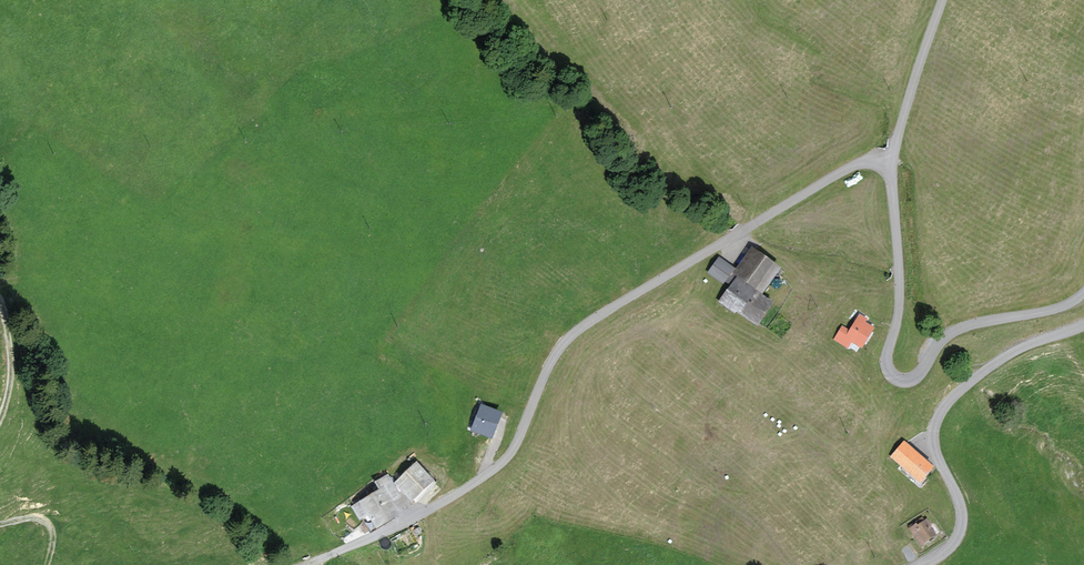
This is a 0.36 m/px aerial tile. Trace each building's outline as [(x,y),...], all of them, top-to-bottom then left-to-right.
[(782,267),(752,245),(736,268),(719,256),(707,273),(723,284),(725,281),(730,284),(718,302),(735,314),(737,312),(758,326),(775,302),(763,294),(782,267)] [(849,329),(842,325),(833,339),(848,348),(852,341),(862,348),(875,327),(866,322),(868,318),(859,313),(849,329)] [(502,411),(481,403),(471,430),(492,438),(502,411)] [(935,466),(904,440),(889,457),(920,483),(935,466)] [(417,461),(394,483),(412,501),(414,500),(416,502),(436,483),(434,480),(435,480),(417,461)] [(379,489),(351,506),(359,520),(368,515),(377,529),(401,514),(394,501),(402,496),(394,483),(388,473),(374,481),(379,489)] [(922,517),(908,526),(921,545),(937,535),(931,526),(932,525),(927,518),(924,520),(922,517)]
